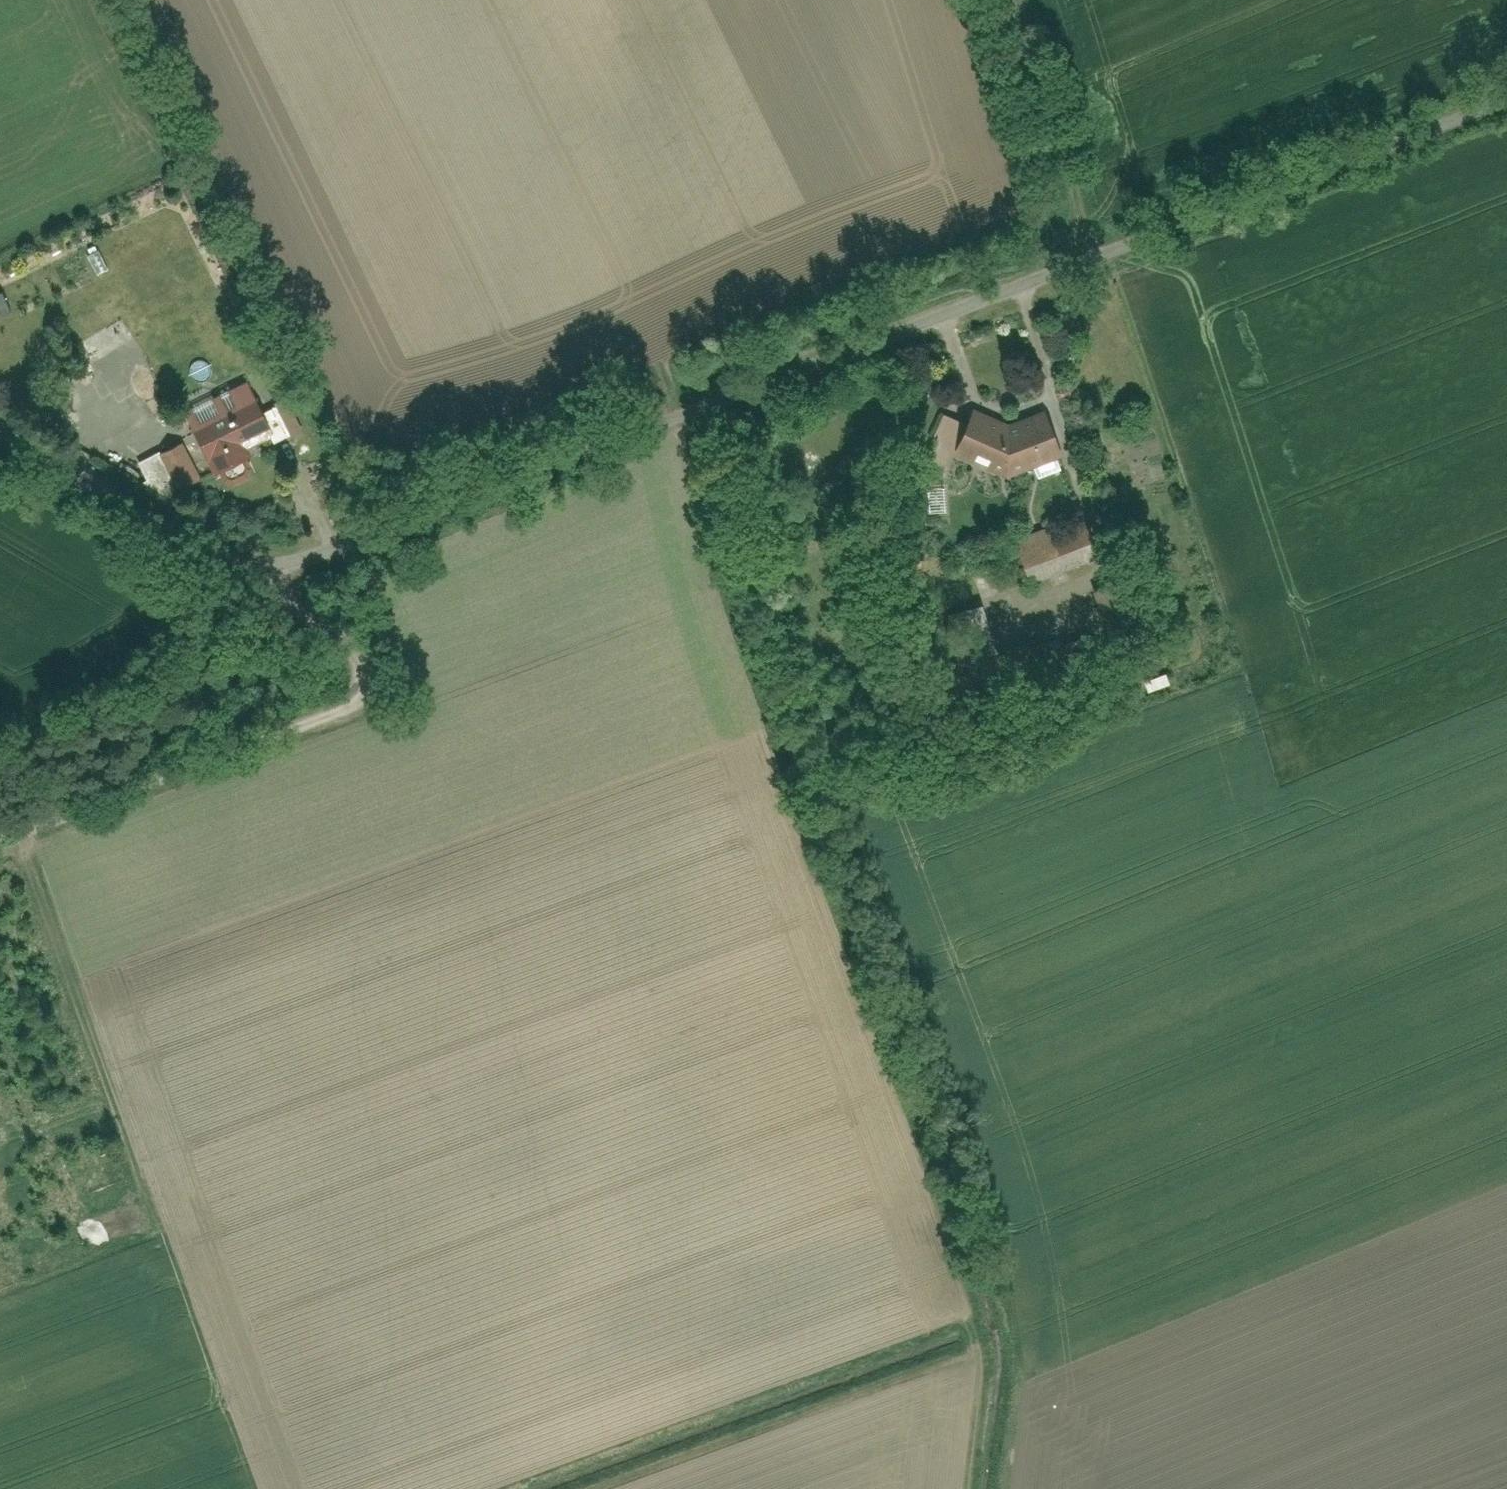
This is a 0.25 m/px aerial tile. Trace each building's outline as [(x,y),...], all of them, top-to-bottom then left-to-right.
[(249,382),(187,412),(214,467),(276,438),(249,382)] [(282,444),(307,433),(292,400),(267,411),(282,444)] [(1067,454),(1049,407),(1013,421),(974,403),(951,452),(1012,480),(1021,461),(1025,470),(1067,454)] [(184,442),(137,461),(153,501),(199,482),(184,442)] [(1134,472),(1139,487),(1153,482),(1148,468),(1134,472)] [(943,510),(941,486),(925,487),(927,511),(943,510)] [(1077,509),(1011,537),(1031,584),(1097,557),(1077,509)] [(962,641),(984,634),(975,605),(952,613),(962,641)] [(1165,674),(1142,679),(1144,689),(1167,684),(1165,674)]
